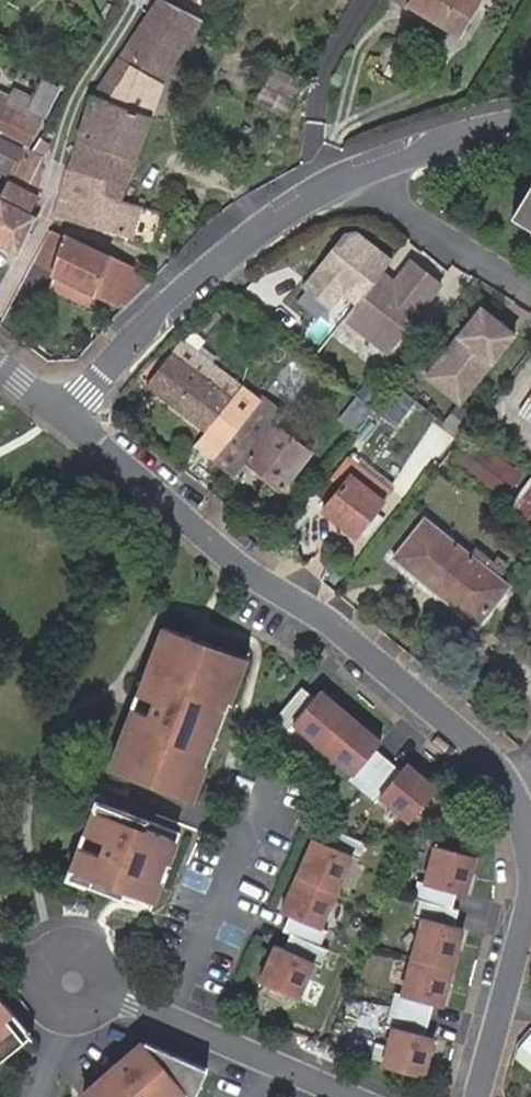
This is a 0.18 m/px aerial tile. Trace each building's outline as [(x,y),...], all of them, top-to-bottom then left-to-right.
[(67,165),(83,170),(79,183),(118,195),(123,180),(157,82),(154,80),(199,18),(162,0),(152,0),(85,95),(67,165)] [(431,14),(436,6),(462,22),(476,0),(407,0),(431,14)] [(436,6),(431,14),(457,30),(462,22),(436,6)] [(278,116),(297,79),(270,66),(252,102),(278,116)] [(24,145),(37,120),(26,114),(29,107),(40,112),(53,86),(37,78),(27,97),(9,87),(5,94),(2,101),(0,100),(0,133),(24,145)] [(26,114),(37,120),(40,112),(29,107),(26,114)] [(7,180),(24,145),(0,133),(0,194),(7,180)] [(28,148),(40,158),(45,144),(35,137),(28,148)] [(33,194),(40,158),(28,148),(24,145),(7,180),(33,194)] [(132,235),(141,201),(118,195),(79,183),(83,170),(67,165),(55,214),(132,235)] [(0,194),(0,244),(14,251),(32,214),(27,211),(35,195),(33,194),(7,180),(0,194)] [(513,216),(530,227),(530,186),(513,216)] [(382,273),(392,261),(338,218),(292,276),(330,307),(342,292),(357,304),(382,273)] [(47,274),(64,240),(45,231),(28,265),(47,274)] [(116,307),(140,281),(125,270),(126,268),(64,240),(47,274),(89,294),(116,307)] [(387,353),(441,285),(412,261),(395,283),(382,273),(357,304),(345,319),(387,353)] [(83,307),(89,294),(47,274),(41,287),(83,307)] [(493,318),(480,308),(432,367),(466,394),(513,335),(500,324),(496,328),(490,323),(493,318)] [(268,355),(276,362),(290,343),(282,337),(268,355)] [(237,384),(207,361),(193,350),(179,339),(147,385),(205,428),(236,384),(237,384)] [(193,350),(207,361),(211,355),(197,344),(193,350)] [(466,394),(432,367),(425,377),(458,404),(466,394)] [(246,384),(256,391),(263,381),(253,373),(246,384)] [(249,395),(236,384),(205,428),(218,438),(249,395)] [(521,414),(530,421),(530,398),(521,414)] [(273,422),(281,411),(267,400),(241,432),(235,428),(217,450),(215,448),(203,465),(223,481),(242,458),(280,487),(309,451),(293,438),(273,422)] [(293,438),(309,451),(319,439),(303,425),(293,438)] [(471,436),(466,442),(477,451),(473,456),(509,483),(518,472),(471,436)] [(477,451),(466,442),(452,461),(504,500),(514,487),(509,483),(473,456),(477,451)] [(357,468),(345,459),(331,479),(340,486),(320,510),(354,536),(380,504),(348,478),(357,468)] [(380,504),(388,493),(357,468),(348,478),(380,504)] [(530,488),(530,478),(510,507),(513,511),(530,488)] [(513,511),(530,524),(530,488),(513,511)] [(449,591),(478,554),(472,549),(469,552),(424,516),(391,558),(421,582),(428,574),(449,591)] [(488,562),(478,554),(449,591),(458,598),(452,607),(476,627),(510,584),(500,576),(502,573),(488,562)] [(494,555),(488,562),(502,573),(507,566),(494,555)] [(442,599),(449,591),(428,574),(421,582),(442,599)] [(458,598),(449,591),(442,599),(452,607),(458,598)] [(153,666),(167,630),(159,627),(145,664),(153,666)] [(188,638),(167,630),(153,666),(145,664),(122,726),(130,729),(113,772),(138,781),(141,774),(164,783),(161,790),(181,797),(194,764),(202,767),(232,688),(224,685),(235,656),(210,646),(207,654),(185,645),(188,638)] [(232,688),(243,659),(235,656),(224,685),(232,688)] [(372,749),(377,742),(347,716),(316,691),(310,698),(298,687),(272,717),(286,729),(290,724),(350,773),(345,779),(372,802),(377,796),(407,821),(434,789),(403,763),(397,770),(372,749)] [(113,772),(130,729),(122,726),(105,769),(113,772)] [(189,800),(202,767),(194,764),(181,797),(189,800)] [(176,834),(93,803),(65,877),(106,893),(109,887),(121,892),(143,900),(152,877),(159,880),(176,834)] [(317,928),(349,857),(355,859),(362,843),(326,827),(319,842),(312,839),(278,912),(287,915),(280,930),(288,934),(281,949),(273,945),(257,982),(294,999),(311,963),(317,967),(324,951),(316,947),(324,930),(317,928)] [(440,1006),(460,928),(452,926),(456,910),(450,908),(454,892),(462,895),(473,856),(432,845),(422,882),(415,881),(411,898),(417,900),(413,917),(420,918),(399,994),(393,992),(383,1026),(390,1028),(380,1065),(420,1076),(431,1038),(422,1035),(431,1003),(440,1006)] [(150,903),(159,880),(152,877),(143,900),(150,903)] [(9,884),(0,880),(0,904),(9,884)] [(118,898),(121,892),(109,887),(106,893),(118,898)] [(0,1002),(0,1056),(20,1040),(7,1024),(13,1018),(0,1002)] [(27,1035),(13,1018),(7,1024),(20,1040),(27,1035)] [(514,1054),(530,1069),(530,1034),(514,1054)] [(201,1075),(173,1064),(176,1057),(141,1042),(125,1056),(127,1058),(116,1067),(113,1064),(95,1080),(97,1082),(80,1096),(192,1096),(201,1075)] [(204,1068),(176,1057),(173,1064),(201,1075),(204,1068)]
